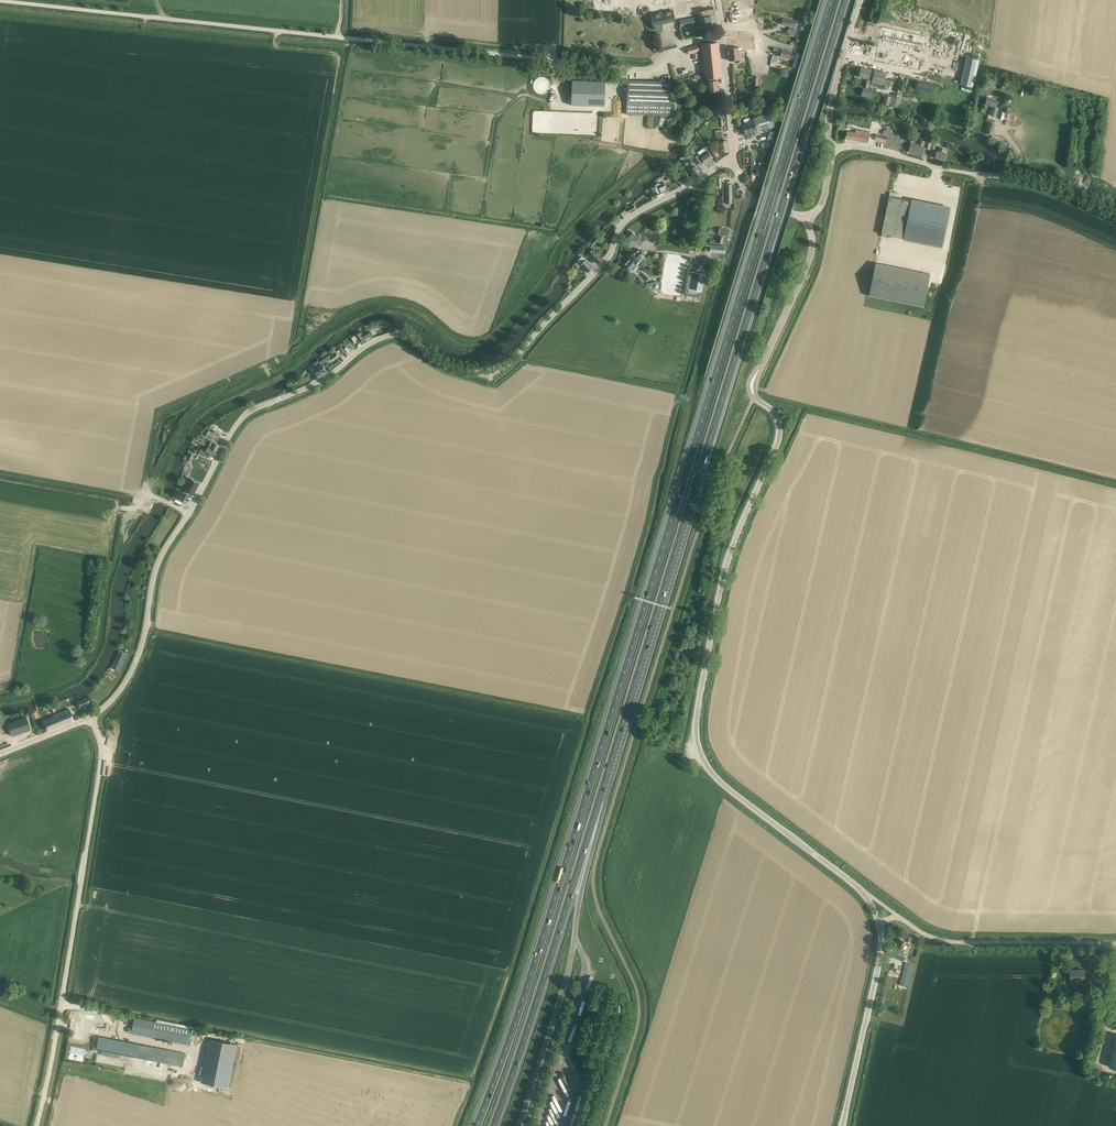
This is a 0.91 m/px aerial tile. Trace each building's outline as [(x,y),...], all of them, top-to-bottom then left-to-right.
[(693,7),(694,12),(701,11),(700,6),(701,6),(706,5),(706,3),(707,3),(706,0),(695,0),(694,0),(695,6),(693,7)] [(651,15),(653,24),(654,30),(663,28),(662,24),(675,21),(673,10),(651,15)] [(740,10),(730,12),(730,13),(731,18),(733,18),(735,17),(737,17),(738,21),(745,19),(744,15),(741,16),(741,15),(741,11),(740,10)] [(694,17),(690,18),(685,19),(685,20),(684,21),(685,26),(695,24),(694,17)] [(794,37),(794,35),(795,35),(796,31),(788,29),(787,33),(789,34),(789,36),(794,37)] [(741,36),(731,37),(732,48),(741,47),(741,48),(742,47),(741,36)] [(704,74),(694,75),(694,79),(707,78),(708,86),(708,93),(711,93),(714,93),(719,92),(718,81),(715,81),(715,78),(722,77),(718,43),(701,45),(702,50),(704,74)] [(700,51),(698,45),(687,48),(688,54),(700,51)] [(880,48),(878,59),(905,65),(907,54),(908,51),(881,45),(880,48)] [(732,48),(729,48),(730,61),(735,60),(737,60),(742,60),(742,57),(742,54),(741,52),(741,51),(741,47),(740,47),(735,48),(732,48)] [(775,47),(774,51),(778,52),(781,53),(780,56),(790,59),(792,52),(775,47)] [(976,84),(981,60),(968,58),(963,81),(976,84)] [(871,70),(865,68),(861,67),(859,77),(866,78),(865,81),(868,82),(868,83),(869,84),(869,82),(883,85),(886,73),(874,70),(874,72),(870,71),(871,70)] [(899,77),(897,82),(895,93),(900,94),(904,78),(899,77)] [(572,80),(571,105),(604,106),(605,82),(572,80)] [(671,119),(656,115),(671,116),(672,82),(627,80),(626,114),(655,115),(655,116),(648,115),(646,125),(656,127),(656,125),(663,127),(662,131),(667,133),(671,119)] [(868,83),(868,82),(865,81),(863,88),(861,96),(867,97),(867,98),(870,98),(872,98),(873,92),(868,90),(869,84),(868,83)] [(918,81),(916,90),(931,93),(933,84),(918,81)] [(899,98),(892,97),(891,105),(897,106),(899,98)] [(993,107),(990,115),(996,117),(997,113),(999,108),(995,107),(997,100),(987,98),(985,105),(993,107)] [(745,124),(742,125),(745,135),(753,133),(760,131),(775,127),(773,121),(776,120),(774,113),(771,114),(756,118),(750,120),(749,117),(744,119),(745,124)] [(987,131),(986,134),(993,135),(996,124),(989,122),(989,124),(987,131)] [(709,126),(707,124),(702,127),(703,129),(702,129),(700,131),(702,134),(706,131),(710,128),(712,127),(711,124),(709,126)] [(723,130),(717,130),(712,131),(713,135),(716,135),(716,139),(723,138),(723,130)] [(846,139),(867,143),(870,132),(856,130),(856,133),(847,131),(846,139)] [(876,132),(876,134),(874,140),(886,142),(888,136),(882,134),(882,133),(876,132)] [(911,143),(910,146),(909,152),(913,153),(914,152),(916,153),(922,155),(924,148),(930,149),(932,142),(926,140),(926,142),(924,142),(924,141),(920,140),(919,145),(911,143)] [(932,141),(930,150),(934,151),(935,144),(941,145),(941,143),(932,141)] [(937,150),(936,153),(935,158),(940,159),(944,160),(946,154),(946,152),(943,152),(944,148),(940,147),(939,151),(937,150)] [(699,155),(700,157),(705,164),(713,158),(707,150),(699,155)] [(701,161),(697,155),(693,158),(698,164),(701,161)] [(689,170),(696,178),(701,174),(695,166),(692,162),(688,164),(691,168),(689,170)] [(680,181),(671,168),(668,169),(671,173),(669,174),(671,176),(676,184),(680,181)] [(659,183),(657,184),(656,184),(656,185),(661,196),(669,193),(665,184),(661,186),(659,183)] [(723,185),(723,188),(723,191),(726,191),(726,204),(732,204),(732,184),(723,185)] [(653,200),(661,196),(656,185),(650,188),(653,193),(651,194),(653,200)] [(888,236),(942,246),(950,208),(936,206),(937,202),(926,200),(925,203),(889,196),(881,234),(882,234),(881,237),(888,238),(888,236)] [(638,237),(633,234),(630,232),(627,237),(634,242),(638,237)] [(592,238),(593,239),(594,239),(591,241),(595,245),(599,240),(594,235),(592,238)] [(705,251),(709,252),(725,254),(725,247),(706,245),(705,251)] [(593,249),(588,254),(597,263),(602,258),(593,249)] [(629,257),(628,257),(630,259),(624,265),(630,270),(630,269),(632,271),(637,266),(635,264),(641,258),(644,254),(639,249),(635,253),(634,252),(631,254),(630,255),(629,256),(629,257)] [(577,261),(581,265),(588,272),(594,267),(584,257),(583,258),(582,257),(577,261)] [(875,263),(869,296),(923,307),(930,274),(875,263)] [(701,291),(702,292),(705,275),(690,272),(686,292),(700,296),(701,291)] [(645,287),(652,291),(653,290),(654,291),(655,289),(656,289),(658,288),(659,286),(660,284),(659,283),(659,282),(657,281),(649,284),(647,283),(645,287)] [(354,337),(352,335),(352,334),(350,336),(355,344),(360,340),(362,344),(374,336),(371,332),(363,337),(360,333),(354,337)] [(314,370),(316,373),(319,377),(327,372),(322,365),(332,358),(334,361),(339,356),(336,353),(335,351),(329,355),(330,355),(320,362),(321,363),(318,365),(320,367),(314,370)] [(208,448),(217,452),(220,445),(215,443),(212,442),(211,441),(208,448)] [(199,453),(201,454),(205,457),(207,454),(214,457),(217,452),(208,448),(207,450),(202,448),(199,453)] [(190,452),(186,461),(191,463),(195,454),(190,452)] [(180,490),(175,498),(183,502),(187,495),(187,494),(188,492),(193,495),(200,484),(191,479),(185,490),(184,493),(180,490)] [(122,652),(119,660),(124,662),(127,654),(122,652)] [(87,698),(77,702),(79,708),(90,704),(87,698)] [(74,720),(72,715),(69,709),(52,716),(53,717),(43,721),(45,726),(47,731),(74,720)] [(7,723),(9,730),(11,735),(30,729),(26,716),(7,723)] [(900,939),(897,947),(899,947),(896,954),(894,953),(892,957),(902,961),(904,957),(905,954),(903,953),(905,949),(903,949),(906,942),(900,939)] [(905,963),(900,985),(908,987),(913,964),(905,963)] [(1071,970),(1071,976),(1071,982),(1083,982),(1083,984),(1093,984),(1093,983),(1093,978),(1085,978),(1085,970),(1071,970)] [(73,1039),(82,1040),(83,1035),(84,1036),(85,1030),(84,1030),(85,1025),(84,1025),(85,1020),(94,1022),(95,1017),(79,1014),(78,1019),(80,1019),(79,1024),(75,1023),(74,1029),(75,1029),(73,1039)] [(195,1030),(155,1022),(135,1018),(132,1028),(129,1027),(128,1032),(152,1037),(189,1045),(189,1046),(194,1047),(195,1040),(193,1040),(194,1033),(195,1034),(195,1030)] [(141,1045),(105,1038),(99,1037),(97,1050),(104,1051),(103,1054),(106,1054),(106,1052),(107,1052),(107,1056),(111,1057),(112,1053),(138,1058),(148,1060),(183,1067),(185,1054),(150,1047),(150,1050),(140,1048),(141,1045)] [(210,1039),(201,1082),(228,1088),(237,1044),(210,1039)]
